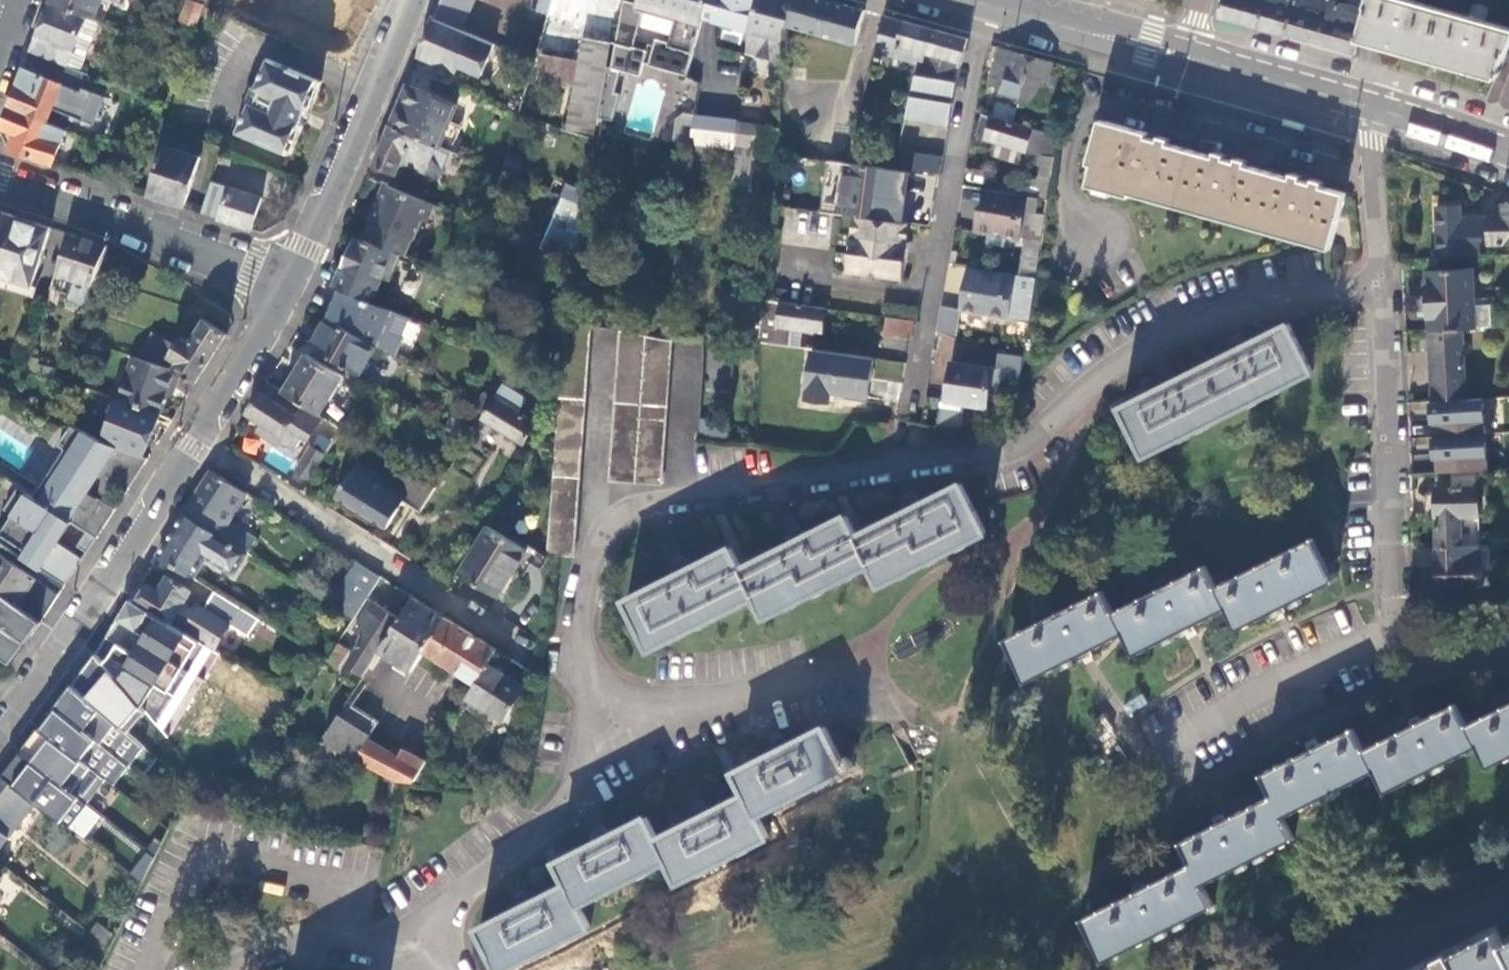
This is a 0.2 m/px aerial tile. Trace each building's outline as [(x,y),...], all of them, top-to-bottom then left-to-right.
[(101,20),(95,17),(52,0),(45,19),(93,38),(101,20)] [(102,0),(52,0),(95,17),(102,0)] [(95,17),(101,20),(105,21),(114,0),(102,0),(95,17)] [(198,0),(190,0),(182,19),(198,26),(206,6),(207,4),(198,0)] [(343,72),(373,0),(250,0),(238,29),(343,72)] [(436,17),(463,28),(475,0),(443,0),(436,17)] [(550,8),(552,2),(545,0),(540,0),(538,13),(548,15),(550,8)] [(578,0),(553,0),(552,2),(550,8),(574,16),(578,0)] [(614,89),(620,68),(640,73),(644,61),(686,74),(693,50),(669,43),(663,41),(648,49),(635,46),(645,4),(634,1),(635,0),(625,0),(612,66),(608,65),(599,114),(612,117),(619,91),(614,89)] [(703,16),(707,0),(635,0),(634,1),(645,4),(658,8),(658,10),(677,16),(669,43),(693,50),(703,16)] [(703,16),(714,19),(719,0),(707,0),(703,16)] [(714,19),(749,29),(757,0),(719,0),(714,19)] [(783,62),(785,39),(789,24),(795,0),(757,0),(749,29),(746,51),(783,62)] [(870,9),(837,0),(795,0),(789,24),(861,44),(870,9)] [(1274,2),(1266,0),(1224,0),(1219,18),(1286,37),(1296,0),(1274,0),(1274,2)] [(1331,0),(1296,0),(1286,37),(1355,57),(1359,41),(1368,11),(1331,0)] [(1359,41),(1370,44),(1497,80),(1507,53),(1508,54),(1508,32),(1488,25),(1492,14),(1484,7),(1475,9),(1471,21),(1419,6),(1420,0),(1403,0),(1402,1),(1399,0),(1371,0),(1368,11),(1359,41)] [(958,79),(968,36),(892,15),(887,32),(900,36),(898,54),(917,56),(915,68),(958,79)] [(482,74),(495,43),(471,32),(463,28),(436,17),(420,54),(420,55),(456,70),(459,64),(482,74)] [(93,38),(45,19),(32,51),(80,70),(86,55),(93,38)] [(608,65),(612,41),(580,36),(578,59),(539,52),(534,82),(568,87),(561,119),(597,127),(599,114),(608,65)] [(1032,54),(1000,45),(989,83),(1001,86),(999,92),(1016,97),(1020,98),(1032,54)] [(90,74),(80,70),(32,51),(10,105),(49,121),(56,102),(62,84),(77,90),(83,92),(90,74)] [(1508,105),(1508,54),(1507,53),(1497,80),(1490,98),(1508,105)] [(1053,61),(1032,54),(1020,98),(1025,99),(1041,104),(1046,83),(1053,61)] [(252,91),(242,115),(235,132),(291,153),(297,138),(309,109),(322,79),(267,56),(254,86),(252,91)] [(906,112),(948,124),(958,79),(915,68),(906,112)] [(1058,86),(1046,83),(1041,104),(1053,107),(1058,86)] [(77,90),(62,84),(56,102),(70,108),(77,90)] [(411,84),(394,125),(441,145),(458,102),(411,84)] [(68,128),(49,121),(10,105),(1,126),(16,132),(9,149),(55,164),(68,128)] [(735,142),(738,120),(738,118),(696,113),(693,136),(735,142)] [(1028,149),(1034,129),(982,114),(977,135),(1028,149)] [(733,161),(753,163),(757,122),(738,120),(735,142),(733,161)] [(1134,186),(1332,241),(1334,234),(1345,192),(1320,185),(1322,181),(1293,173),(1292,178),(1245,164),(1246,160),(1216,152),(1215,156),(1167,143),(1169,138),(1106,121),(1088,184),(1132,196),(1134,186)] [(441,178),(453,150),(441,145),(394,125),(391,124),(374,164),(398,175),(400,170),(404,162),(411,165),(441,178)] [(1044,131),(1034,129),(1028,149),(1039,152),(1044,131)] [(1057,134),(1045,130),(1045,132),(1035,196),(1048,198),(1057,134)] [(166,144),(149,194),(185,206),(201,156),(166,144)] [(902,167),(939,171),(942,155),(903,149),(902,167)] [(842,160),(834,211),(855,215),(890,220),(898,166),(868,163),(846,160),(842,160)] [(753,163),(733,161),(730,185),(750,187),(753,163)] [(408,173),(411,165),(404,162),(400,170),(408,173)] [(202,212),(253,228),(263,197),(213,180),(202,212)] [(427,202),(388,186),(380,205),(381,209),(375,221),(372,220),(364,239),(394,251),(396,252),(404,235),(406,236),(413,220),(420,217),(427,202)] [(1035,196),(987,187),(985,201),(978,205),(974,230),(994,233),(995,229),(1027,234),(1020,275),(1036,278),(1048,198),(1035,196)] [(571,263),(573,202),(561,196),(538,249),(571,263)] [(1492,255),(1492,245),(1508,244),(1508,204),(1503,204),(1503,217),(1463,218),(1463,206),(1439,206),(1440,258),(1492,255)] [(0,210),(0,259),(13,214),(0,210)] [(13,214),(0,259),(0,276),(33,287),(52,226),(13,214)] [(899,279),(908,223),(890,220),(855,215),(847,267),(846,270),(899,279)] [(109,245),(70,232),(53,289),(72,296),(77,280),(93,285),(109,245)] [(388,265),(394,251),(364,239),(356,235),(335,286),(342,289),(372,302),(384,274),(391,277),(395,267),(388,265)] [(1020,275),(969,265),(962,310),(962,311),(1030,323),(1036,278),(1020,275)] [(1428,271),(1431,331),(1464,329),(1478,328),(1478,327),(1501,325),(1499,303),(1477,304),(1475,269),(1428,271)] [(395,356),(411,318),(372,302),(342,289),(331,315),(376,344),(395,356)] [(826,305),(764,295),(760,337),(792,343),(794,326),(802,327),(822,329),(826,305)] [(941,306),(937,330),(958,334),(962,311),(962,310),(941,306)] [(548,552),(553,553),(574,555),(591,324),(581,320),(567,311),(548,552)] [(331,315),(329,314),(310,345),(357,374),(376,344),(331,315)] [(884,331),(911,335),(914,320),(886,315),(884,331)] [(197,382),(228,334),(207,321),(192,344),(183,338),(178,346),(171,357),(179,362),(175,369),(178,371),(197,382)] [(1123,409),(1146,454),(1312,370),(1289,325),(1123,409)] [(794,326),(792,343),(800,344),(802,327),(794,326)] [(673,339),(620,329),(608,479),(662,484),(673,339)] [(1464,329),(1431,331),(1435,401),(1468,399),(1464,329)] [(145,353),(165,366),(171,357),(178,346),(159,332),(145,353)] [(866,396),(873,357),(813,347),(804,395),(827,399),(829,389),(866,396)] [(306,352),(282,391),(321,415),(346,377),(306,352)] [(993,366),(953,361),(947,401),(940,400),(936,426),(959,428),(963,403),(997,408),(1003,365),(1021,367),(1023,356),(995,352),(993,366)] [(165,366),(134,356),(118,398),(120,398),(161,414),(178,371),(175,369),(165,366)] [(38,364),(35,373),(55,378),(59,370),(38,364)] [(267,381),(247,413),(261,422),(256,431),(278,446),(281,442),(293,450),(300,439),(305,442),(322,416),(321,415),(282,391),(267,381)] [(526,400),(501,385),(480,418),(522,445),(536,423),(518,412),(526,400)] [(161,414),(120,398),(104,441),(144,457),(161,414)] [(35,497),(98,538),(116,510),(106,504),(119,484),(128,491),(149,458),(144,457),(104,441),(73,424),(59,445),(74,454),(61,474),(53,469),(35,497)] [(296,472),(309,480),(325,454),(311,446),(296,472)] [(268,449),(263,463),(287,472),(292,458),(268,449)] [(1437,473),(1469,471),(1468,458),(1437,459),(1437,473)] [(403,502),(421,512),(437,487),(411,471),(400,489),(357,464),(338,497),(389,527),(403,502)] [(248,492),(212,469),(185,512),(249,553),(253,556),(261,543),(229,523),(248,492)] [(627,598),(652,648),(756,595),(767,616),(871,563),(882,585),(988,532),(963,482),(858,534),(848,514),(742,566),(732,546),(627,598)] [(1438,547),(1463,546),(1463,517),(1480,517),(1480,486),(1437,486),(1438,547)] [(88,554),(98,538),(35,497),(18,487),(4,510),(12,516),(0,534),(30,554),(26,560),(66,585),(85,559),(59,543),(72,524),(87,533),(78,547),(88,554)] [(236,574),(249,553),(185,512),(162,548),(158,555),(193,578),(207,556),(236,574)] [(487,525),(457,572),(497,597),(527,551),(487,525)] [(1012,637),(1034,680),(1084,655),(1126,633),(1137,655),(1187,629),(1228,608),(1240,631),(1287,607),(1332,584),(1310,540),(1217,587),(1207,567),(1117,613),(1105,590),(1012,637)] [(1484,573),(1483,546),(1463,546),(1438,547),(1438,588),(1485,586),(1484,573)] [(11,665),(41,621),(48,611),(29,597),(26,601),(22,598),(29,590),(33,593),(41,582),(0,553),(0,657),(11,665)] [(353,621),(382,575),(356,559),(340,584),(348,591),(344,598),(338,597),(332,607),(353,621)] [(149,584),(138,601),(214,649),(229,624),(248,636),(259,620),(216,592),(205,608),(197,602),(196,604),(197,604),(194,609),(184,603),(193,590),(170,575),(160,590),(149,584)] [(426,651),(447,616),(414,596),(400,619),(381,649),(414,671),(426,651)] [(133,597),(97,651),(127,685),(168,739),(221,653),(214,649),(138,601),(133,597)] [(381,649),(400,619),(381,607),(380,608),(373,604),(370,609),(368,608),(354,629),(363,635),(359,642),(361,643),(348,664),(365,675),(381,649)] [(491,662),(499,648),(447,616),(426,651),(478,683),(491,662)] [(349,651),(339,644),(328,661),(337,667),(349,651)] [(127,685),(97,651),(41,727),(82,758),(119,707),(112,699),(127,685)] [(507,673),(491,662),(478,683),(469,697),(505,720),(524,690),(504,678),(507,673)] [(311,763),(358,762),(372,739),(382,723),(349,701),(311,763)] [(1111,959),(1215,907),(1204,884),(1296,838),(1285,816),(1375,771),(1386,792),(1479,747),(1489,767),(1508,757),(1508,705),(1469,725),(1457,702),(1412,725),(1366,748),(1356,727),(1314,748),(1262,774),(1274,796),(1228,819),(1182,842),(1193,863),(1138,890),(1089,915),(1111,959)] [(41,727),(22,751),(86,800),(106,775),(82,758),(41,727)] [(500,969),(506,969),(592,927),(581,905),(669,861),(680,882),(770,837),(759,815),(855,768),(849,757),(842,760),(825,727),(736,772),(747,793),(659,838),(647,816),(559,862),(570,883),(480,928),(500,969)] [(418,781),(422,774),(429,762),(408,748),(401,758),(372,739),(358,762),(399,778),(418,781)] [(22,751),(3,775),(37,801),(68,824),(86,800),(22,751)] [(418,781),(432,782),(435,775),(422,774),(418,781)] [(37,801),(3,775),(0,779),(0,828),(10,836),(37,801)] [(0,828),(0,848),(10,836),(0,828)] [(93,923),(84,943),(104,952),(113,932),(93,923)] [(1504,941),(1498,928),(1414,969),(1508,969),(1508,939),(1504,941)]
